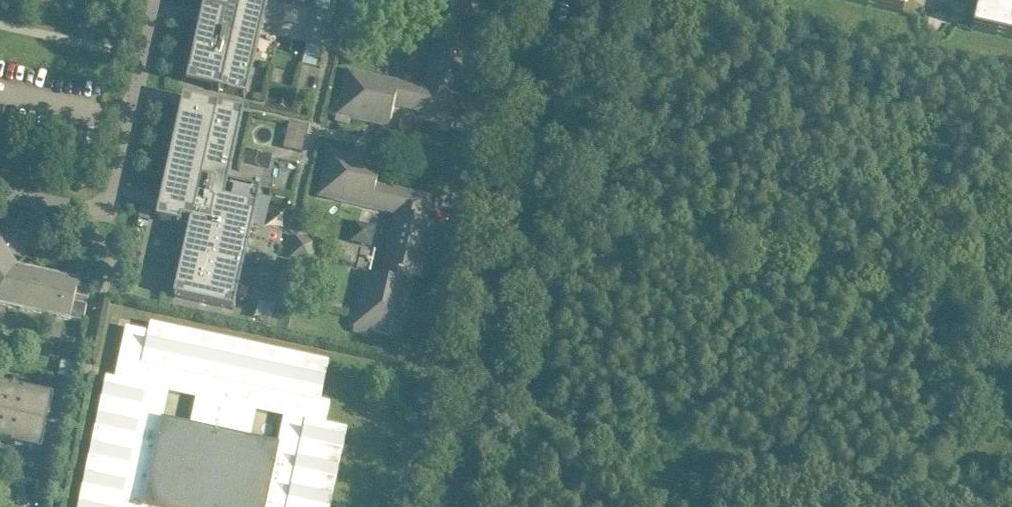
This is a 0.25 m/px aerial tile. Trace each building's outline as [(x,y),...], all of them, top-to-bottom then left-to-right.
[(186,84),(211,90),(246,98),(268,0),(209,0),(201,36),(198,36),(198,35),(197,35),(187,78),(186,84)] [(476,0),(428,0),(423,22),(438,25),(424,88),(347,71),(339,103),(335,102),(332,115),(336,116),(335,121),(349,124),(350,119),(389,128),(394,107),(449,119),(454,97),(462,98),(474,44),(467,42),(476,0)] [(843,0),(903,14),(906,0),(843,0)] [(972,29),(972,30),(1011,39),(1011,0),(978,0),(972,29)] [(347,5),(344,22),(360,25),(364,9),(347,5)] [(183,98),(161,195),(155,221),(180,226),(181,225),(180,225),(181,220),(190,222),(173,297),(234,310),(261,188),(234,182),(228,181),(243,112),(183,98)] [(292,120),(286,146),(305,151),(312,125),(292,120)] [(0,131),(0,152),(8,154),(12,134),(0,131)] [(366,335),(367,330),(399,337),(414,274),(421,276),(431,233),(434,222),(426,220),(431,198),(376,185),(381,163),(328,151),(317,197),(395,215),(386,251),(394,253),(388,279),(365,274),(357,314),(352,313),(349,326),(354,327),(353,332),(366,335)] [(19,214),(15,233),(30,236),(34,218),(19,214)] [(70,321),(70,320),(83,323),(87,306),(73,303),(74,296),(88,299),(92,283),(79,280),(79,279),(18,265),(1,240),(0,241),(0,306),(70,321)] [(295,241),(291,258),(307,262),(311,245),(295,241)] [(78,506),(330,506),(346,430),(325,425),(329,404),(321,402),(330,363),(151,325),(149,333),(126,328),(117,371),(123,373),(121,382),(106,378),(78,506)] [(61,361),(58,376),(70,379),(74,364),(61,361)] [(11,443),(11,445),(41,452),(53,396),(23,390),(22,392),(11,390),(11,387),(0,385),(0,441),(11,443)] [(52,428),(49,443),(56,445),(59,430),(52,428)] [(31,470),(29,480),(38,482),(41,472),(31,470)]
